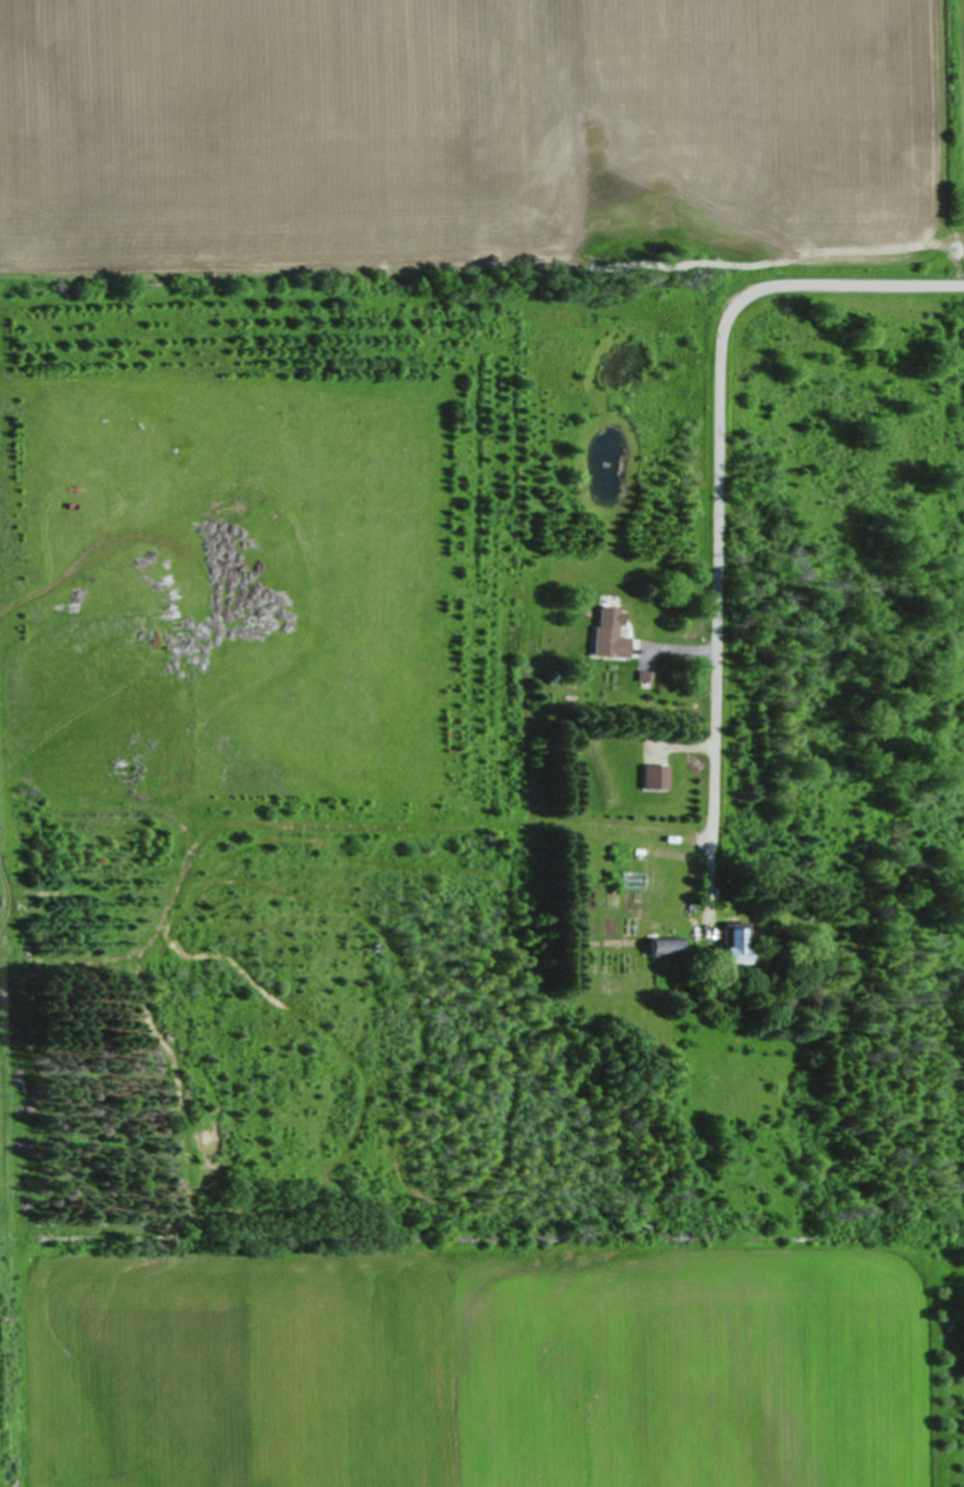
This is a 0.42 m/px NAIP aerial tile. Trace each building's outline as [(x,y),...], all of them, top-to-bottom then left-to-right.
[(593,655),(627,657),(628,637),(616,636),(616,625),(622,625),(623,608),(595,607),(593,655)] [(643,788),(668,789),(668,764),(644,763),(643,788)] [(743,929),(749,929),(749,922),(739,922),(739,924),(726,924),(725,963),(747,963),(747,946),(743,946),(743,929)] [(649,936),(649,955),(681,955),(682,937),(649,936)]
